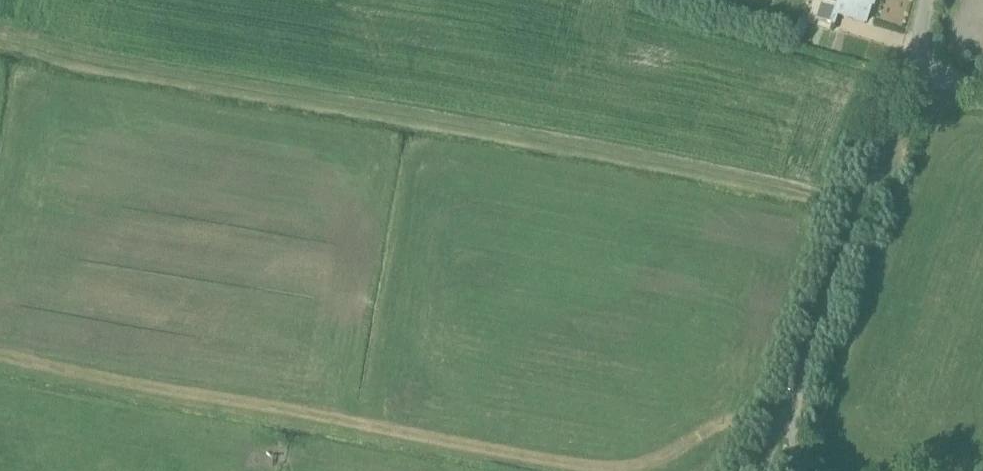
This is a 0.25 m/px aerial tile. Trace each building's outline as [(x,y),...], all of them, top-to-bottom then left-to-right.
[(816,20),(832,24),(835,25),(838,16),(866,24),(871,6),(874,6),(876,0),(822,0),(816,20)]
